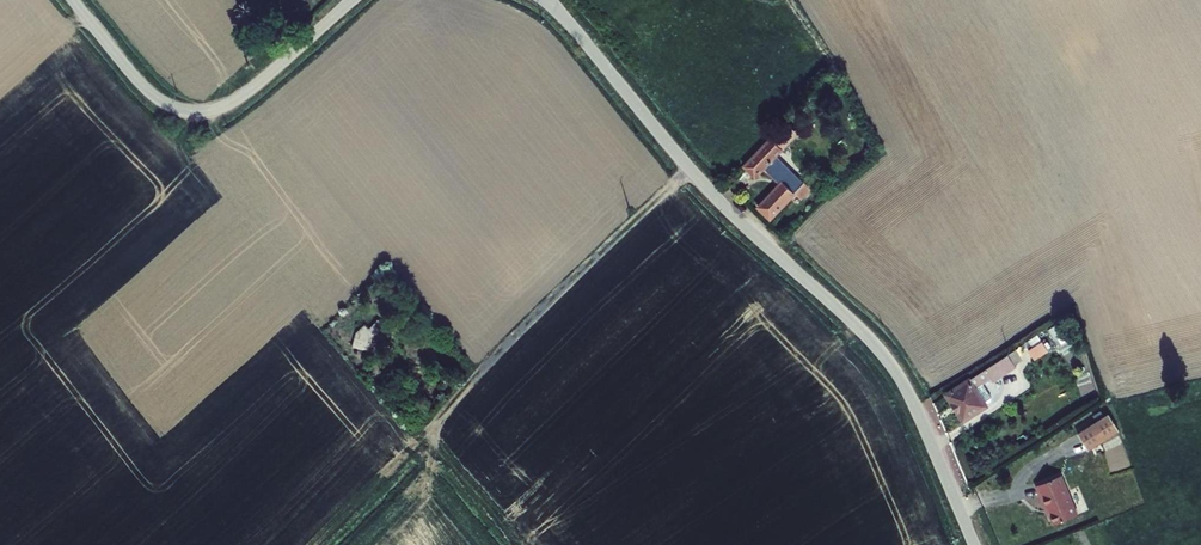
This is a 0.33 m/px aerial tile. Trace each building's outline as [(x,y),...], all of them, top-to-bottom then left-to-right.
[(813,188),(778,156),(799,133),(786,120),(743,165),(756,178),(764,169),(778,183),(756,206),(771,220),(796,195),(801,200),(813,188)] [(1056,346),(1071,338),(1062,322),(1047,329),(1056,346)] [(1029,349),(1042,341),(1038,334),(1025,342),(1029,349)] [(1029,349),(1028,349),(1035,360),(1049,351),(1043,340),(1042,341),(1029,349)] [(1008,354),(1015,365),(1023,360),(1016,350),(1008,354)] [(1015,365),(1008,354),(971,378),(970,376),(944,393),(963,423),(989,406),(987,404),(977,388),(983,384),(991,379),(993,383),(1017,367),(1015,365)] [(977,388),(987,404),(991,402),(992,397),(983,384),(977,388)] [(1109,413),(1080,433),(1089,450),(1120,430),(1109,413)] [(1081,434),(1058,446),(1065,460),(1088,448),(1081,434)] [(1079,514),(1062,475),(1035,486),(1047,514),(1048,514),(1053,525),(1079,514)]
